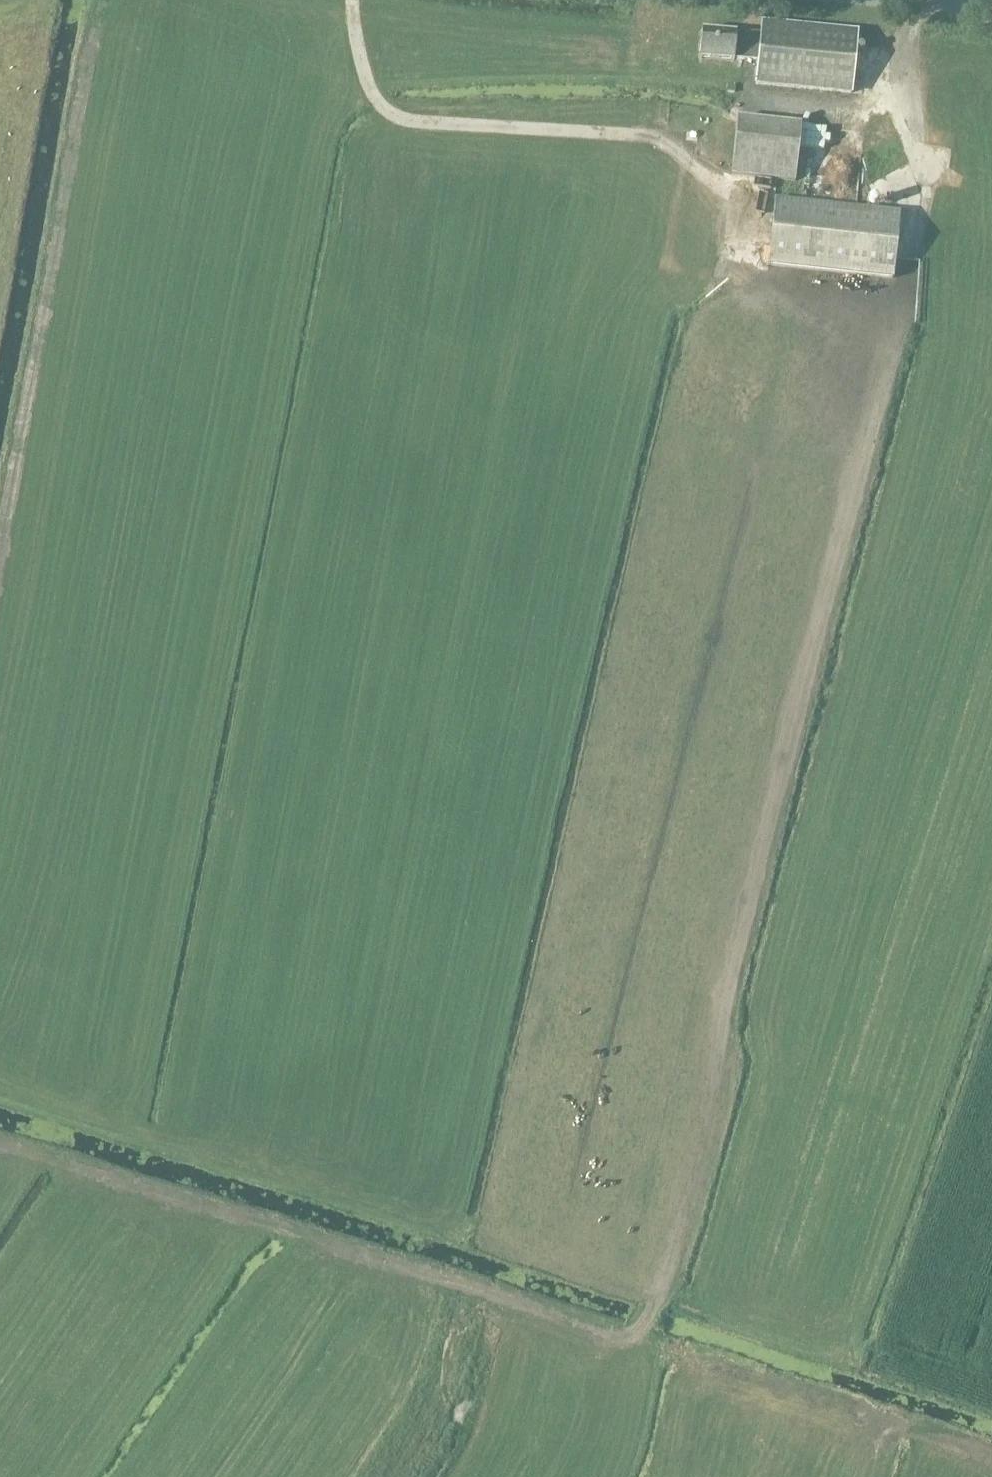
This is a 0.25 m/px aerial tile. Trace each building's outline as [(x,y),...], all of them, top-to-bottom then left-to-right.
[(736,33),(701,29),(698,56),(734,60),(734,59),(757,61),(754,86),(849,95),(856,33),(761,23),(760,36),(736,33)] [(795,181),(801,125),(737,118),(731,174),(795,181)] [(837,131),(837,161),(856,161),(857,131),(837,131)] [(892,278),(899,212),(775,198),(767,264),(892,278)]
